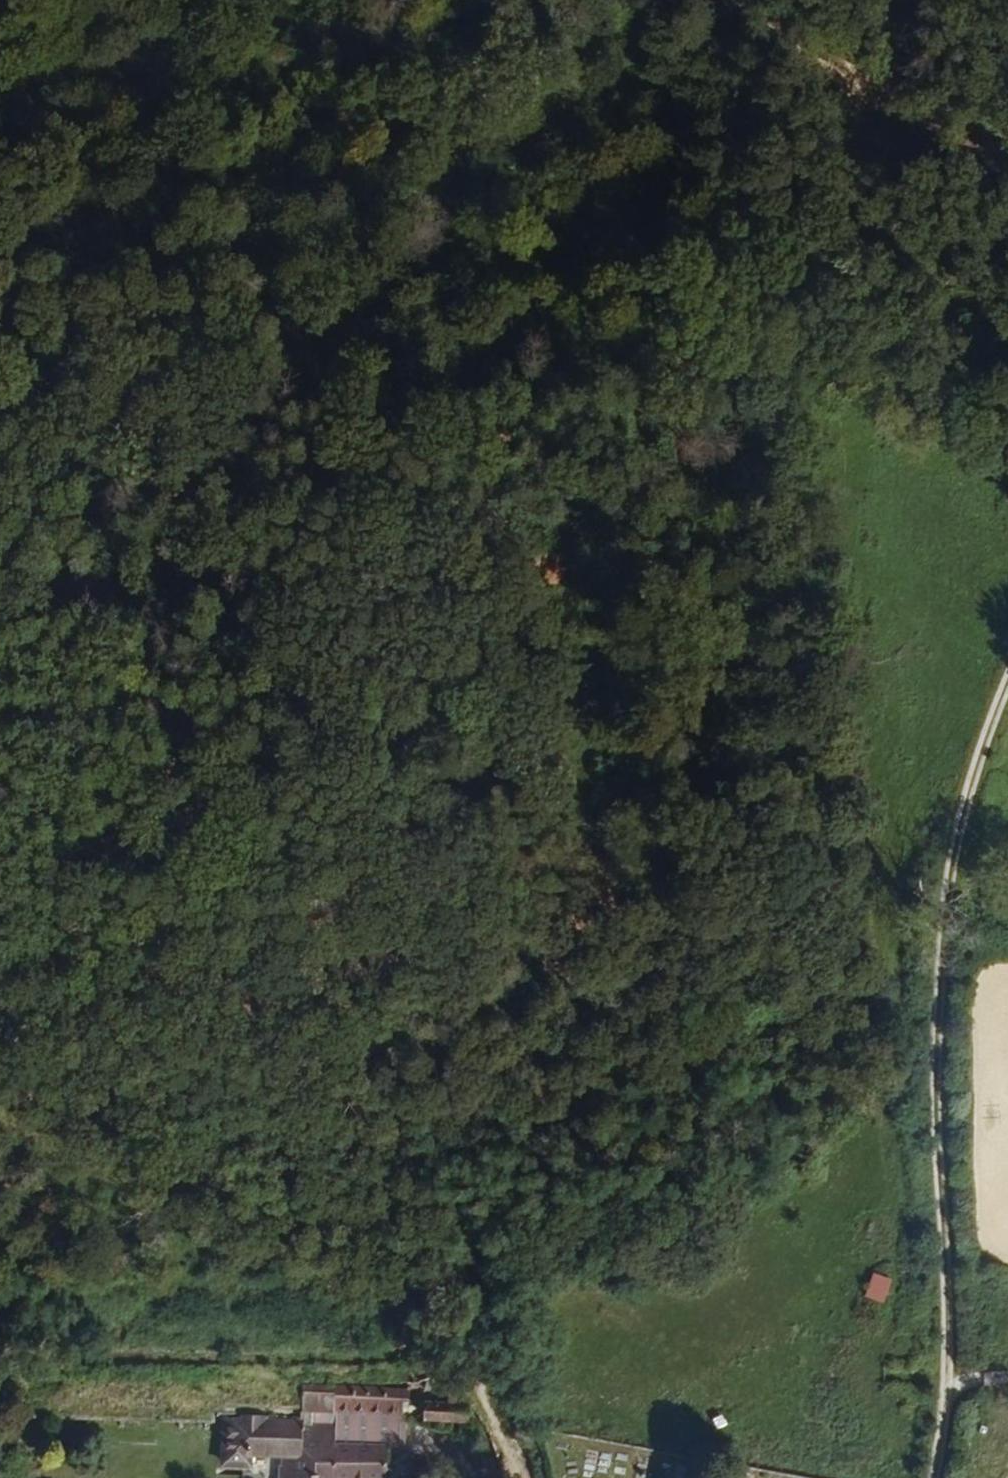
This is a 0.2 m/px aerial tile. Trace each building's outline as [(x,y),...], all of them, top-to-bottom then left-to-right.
[(874,1271),(866,1296),(887,1302),(895,1278),(874,1271)] [(441,1409),(444,1393),(425,1382),(423,1407),(441,1409)] [(401,1420),(403,1392),(330,1386),(329,1403),(350,1405),(349,1415),(401,1420)] [(465,1431),(468,1411),(444,1393),(441,1409),(423,1407),(421,1426),(465,1431)] [(333,1412),(292,1409),(291,1434),(290,1469),(290,1477),(382,1477),(383,1448),(330,1442),(333,1412)] [(291,1434),(264,1433),(264,1427),(238,1426),(238,1433),(216,1432),(214,1477),(218,1477),(245,1477),(246,1466),(290,1469),(291,1434)]
